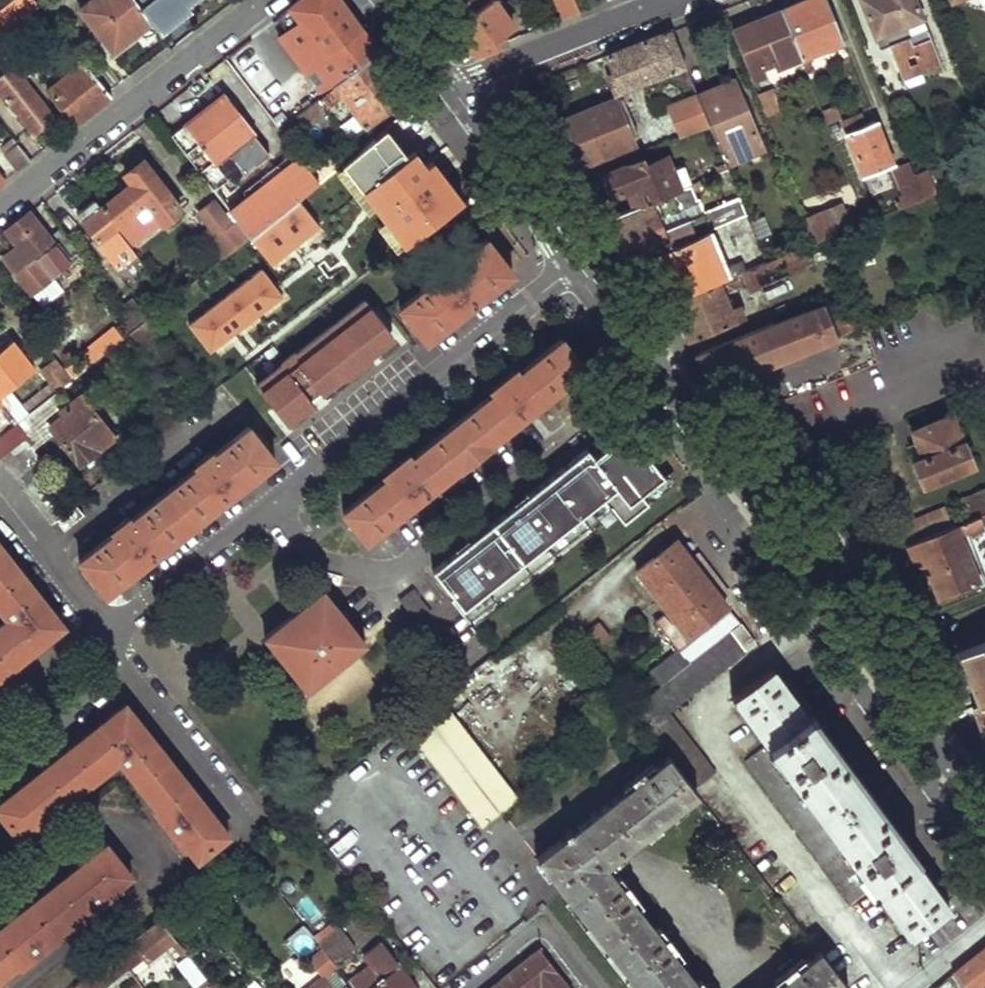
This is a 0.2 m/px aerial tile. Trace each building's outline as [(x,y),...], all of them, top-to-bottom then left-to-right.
[(0,6),(0,31),(38,1),(37,0),(8,0),(0,6)] [(79,2),(114,47),(140,29),(121,0),(82,0),(79,2)] [(140,29),(153,20),(140,0),(121,0),(140,29)] [(276,18),(287,33),(298,48),(291,53),(321,93),(376,49),(356,21),(340,0),(300,0),(276,18)] [(453,25),(474,53),(486,48),(497,44),(487,31),(506,15),(496,0),(489,0),(474,10),(453,25)] [(474,10),(489,0),(467,0),(474,10)] [(564,18),(580,12),(575,0),(557,0),(564,18)] [(782,9),(790,29),(808,72),(816,69),(809,51),(843,39),(828,0),(805,0),(782,9)] [(883,49),(890,46),(895,60),(914,52),(922,70),(943,62),(918,0),(863,0),(883,49)] [(782,9),(735,27),(754,78),(764,75),(760,65),(778,58),(770,37),(790,29),(782,9)] [(671,29),(601,57),(616,96),(687,68),(671,29)] [(287,33),(280,38),(291,53),(298,48),(287,33)] [(321,93),(278,127),(286,137),(341,93),(353,110),(338,122),(349,137),(407,90),(395,75),(376,49),(321,93)] [(914,52),(895,60),(903,78),(922,70),(914,52)] [(84,58),(47,87),(76,123),(91,111),(112,94),(84,58)] [(41,59),(34,65),(40,73),(48,67),(41,59)] [(0,76),(0,89),(34,130),(54,115),(13,65),(0,76)] [(734,82),(698,96),(711,128),(716,142),(751,128),(734,82)] [(691,83),(668,92),(673,106),(696,97),(691,83)] [(772,88),(757,93),(767,117),(781,111),(772,88)] [(223,92),(169,134),(229,210),(249,236),(264,225),(300,196),(319,180),(306,164),(300,156),(268,180),(254,162),(267,151),(252,135),(255,132),(223,92)] [(625,95),(565,119),(582,163),(634,143),(619,104),(627,101),(625,95)] [(673,106),(670,107),(682,140),(711,128),(698,96),(696,97),(673,106)] [(875,120),(846,131),(863,175),(893,163),(875,120)] [(751,128),(716,142),(722,157),(757,143),(751,128)] [(18,141),(5,151),(18,168),(32,158),(18,141)] [(329,144),(306,164),(319,180),(343,161),(329,144)] [(643,160),(604,177),(612,197),(633,189),(638,206),(679,189),(666,156),(645,164),(643,160)] [(130,184),(101,207),(128,243),(178,204),(144,159),(124,175),(130,184)] [(910,162),(897,168),(910,204),(925,198),(915,174),(910,162)] [(725,164),(716,167),(718,173),(727,170),(725,164)] [(930,168),(915,174),(925,198),(934,195),(940,193),(930,168)] [(638,206),(599,221),(616,245),(629,263),(653,253),(705,230),(745,214),(734,186),(725,189),(731,208),(705,218),(707,223),(703,224),(688,185),(679,189),(638,206)] [(93,198),(75,212),(117,266),(135,252),(128,243),(101,207),(93,198)] [(212,198),(198,210),(231,252),(249,236),(229,210),(223,214),(212,198)] [(843,203),(806,218),(816,242),(852,227),(843,203)] [(14,250),(4,258),(32,294),(82,253),(60,225),(47,235),(29,211),(6,229),(15,240),(14,250)] [(705,230),(653,253),(658,266),(654,269),(666,301),(673,299),(724,278),(705,230)] [(436,280),(401,307),(425,338),(465,307),(510,272),(486,241),(452,268),(449,265),(434,277),(436,280)] [(223,261),(235,283),(265,267),(252,245),(223,261)] [(724,278),(673,299),(689,339),(736,322),(736,319),(741,318),(736,304),(730,307),(724,292),(746,284),(748,289),(813,263),(807,245),(724,278)] [(262,268),(185,326),(208,356),(284,298),(262,268)] [(43,306),(61,292),(53,282),(35,296),(43,306)] [(842,297),(822,305),(834,335),(865,323),(862,318),(852,321),(842,297)] [(133,298),(122,306),(131,317),(137,326),(139,325),(148,317),(133,298)] [(283,429),(398,345),(363,298),(249,381),(283,429)] [(821,302),(696,353),(709,370),(719,385),(836,338),(834,335),(822,305),(821,302)] [(1,402),(17,422),(70,380),(105,352),(129,332),(137,326),(131,317),(119,327),(115,325),(81,353),(83,355),(64,369),(55,358),(39,370),(49,381),(21,404),(12,394),(1,402)] [(148,317),(139,325),(137,326),(129,332),(140,346),(159,332),(148,317)] [(33,366),(13,341),(0,351),(0,393),(33,366)] [(386,476),(344,509),(366,538),(416,499),(521,416),(582,368),(560,341),(519,373),(516,369),(492,388),(495,392),(410,458),(408,455),(384,474),(386,476)] [(69,405),(64,400),(77,390),(70,380),(17,422),(12,425),(0,435),(0,459),(50,523),(55,519),(73,504),(31,449),(53,432),(46,422),(69,405)] [(81,396),(69,405),(46,422),(53,432),(80,465),(83,463),(85,467),(97,456),(95,452),(113,437),(81,396)] [(12,425),(17,422),(1,402),(0,400),(0,410),(12,425)] [(952,414),(912,429),(922,456),(912,460),(921,483),(971,464),(952,414)] [(620,424),(432,571),(473,625),(615,514),(622,523),(669,485),(620,424)] [(115,533),(80,560),(105,592),(273,460),(248,428),(214,455),(211,452),(195,464),(199,468),(130,522),(127,517),(112,529),(115,533)] [(681,442),(670,428),(664,433),(675,447),(681,442)] [(954,501),(961,520),(984,511),(984,489),(954,501)] [(939,507),(894,524),(902,544),(904,543),(947,526),(939,507)] [(984,524),(984,511),(961,520),(947,526),(904,543),(911,560),(922,564),(936,597),(977,581),(961,539),(968,536),(966,531),(984,524)] [(977,581),(984,578),(968,536),(961,539),(977,581)] [(675,541),(637,572),(664,607),(660,611),(669,622),(662,626),(679,650),(668,659),(680,673),(731,633),(741,626),(675,541)] [(61,626),(0,549),(0,610),(8,620),(0,626),(0,675),(61,626)] [(323,589),(266,634),(307,686),(364,641),(323,589)] [(415,592),(402,598),(413,620),(426,614),(415,592)] [(600,623),(579,640),(587,651),(609,634),(600,623)] [(731,633),(746,652),(756,645),(741,626),(731,633)] [(980,627),(952,637),(956,650),(984,639),(980,627)] [(748,655),(746,652),(731,633),(680,673),(667,684),(632,710),(669,757),(694,790),(716,772),(671,714),(748,655)] [(956,650),(976,700),(984,697),(984,639),(956,650)] [(668,659),(655,669),(667,684),(680,673),(668,659)] [(773,668),(731,698),(767,746),(745,762),(850,905),(868,891),(871,896),(875,893),(908,938),(949,908),(773,668)] [(971,703),(984,740),(984,697),(976,700),(971,703)] [(437,699),(403,726),(482,828),(516,802),(437,699)] [(0,803),(0,814),(18,837),(31,827),(34,831),(73,801),(69,795),(118,758),(157,806),(153,809),(184,849),(188,846),(197,857),(226,835),(125,705),(0,803)] [(538,858),(639,987),(701,987),(673,950),(681,944),(670,930),(661,936),(632,898),(641,890),(630,877),(621,884),(607,864),(697,794),(694,790),(669,757),(649,772),(641,764),(628,774),(634,783),(573,830),(570,826),(564,831),(567,835),(538,858)] [(0,926),(0,976),(17,963),(20,967),(60,937),(56,932),(77,915),(80,919),(121,888),(118,884),(129,876),(105,845),(0,926)] [(333,915),(313,930),(322,941),(336,959),(356,944),(333,915)] [(160,918),(115,953),(128,969),(143,958),(146,962),(171,944),(176,951),(182,947),(160,918)] [(354,987),(408,987),(414,984),(381,940),(364,954),(383,978),(377,983),(363,965),(346,979),(354,987)] [(322,941),(308,951),(324,971),(337,961),(336,959),(322,941)] [(182,947),(176,951),(186,964),(192,959),(182,947)] [(935,987),(978,987),(984,982),(984,948),(935,987)] [(501,980),(507,987),(539,987),(542,986),(544,987),(571,987),(540,949),(501,980)] [(820,952),(800,967),(792,959),(777,969),(784,979),(772,987),(848,987),(820,952)] [(115,953),(91,972),(104,987),(128,969),(115,953)] [(74,985),(76,987),(103,987),(104,987),(91,972),(74,985)] [(210,982),(214,987),(230,987),(220,975),(210,982)]
